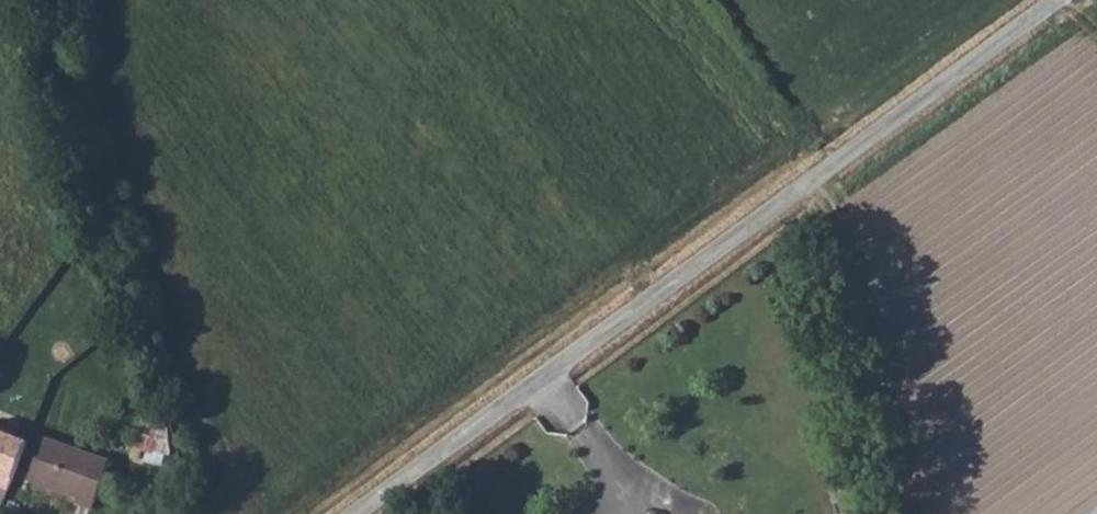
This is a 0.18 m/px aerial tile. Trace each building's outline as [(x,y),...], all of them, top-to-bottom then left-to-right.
[(138,455),(167,458),(171,413),(142,411),(138,455)] [(92,496),(109,455),(43,430),(30,462),(80,481),(77,490),(92,496)] [(0,433),(0,487),(6,488),(20,440),(0,433)]
